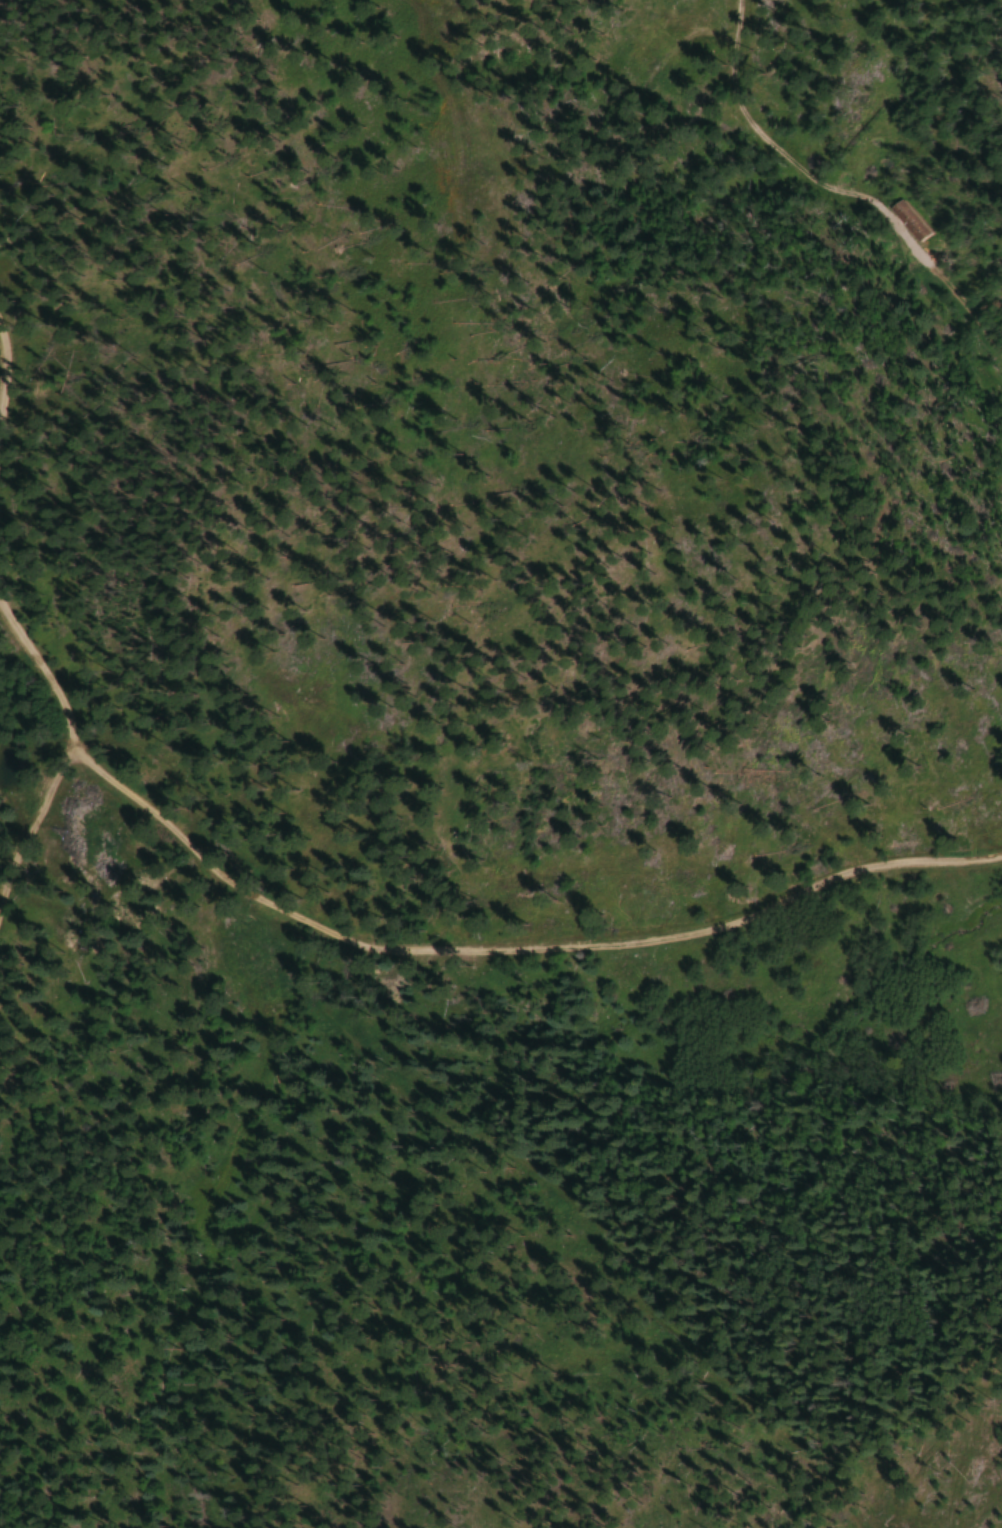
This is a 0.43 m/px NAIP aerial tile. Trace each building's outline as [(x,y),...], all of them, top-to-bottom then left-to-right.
[(885,208),(911,243),(924,233),(897,199),(885,208)]
